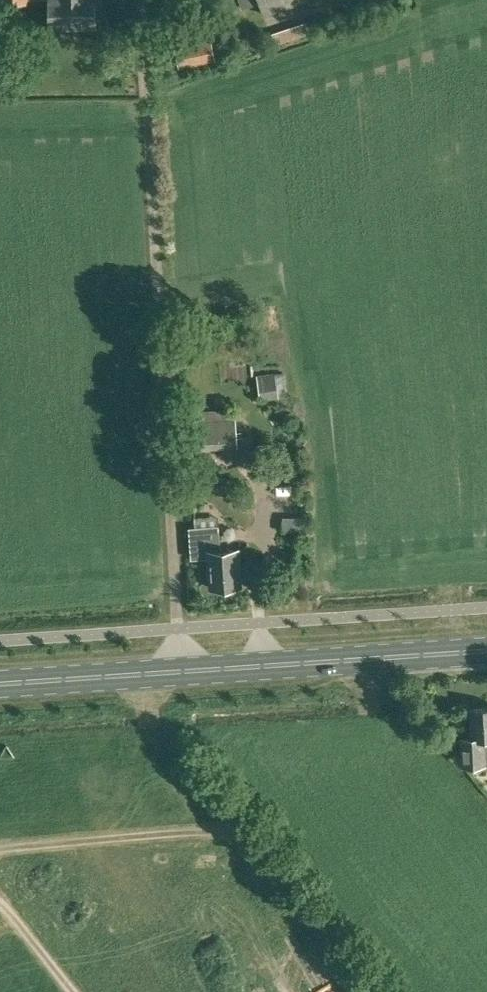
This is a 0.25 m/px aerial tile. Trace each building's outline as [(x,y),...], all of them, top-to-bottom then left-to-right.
[(49,27),(96,27),(96,0),(49,0),(49,27)] [(242,9),(259,3),(264,16),(309,0),(240,0),(242,9)] [(306,21),(272,32),(276,45),(310,33),(306,21)] [(179,68),(216,61),(212,38),(174,46),(179,68)] [(260,400),(279,398),(275,373),(257,375),(260,400)] [(197,451),(237,448),(235,407),(194,410),(197,451)] [(220,551),(219,525),(189,527),(191,558),(208,557),(210,588),(241,586),(238,549),(220,551)] [(486,764),(486,756),(486,706),(469,707),(471,736),(460,737),(462,766),(486,764)]
